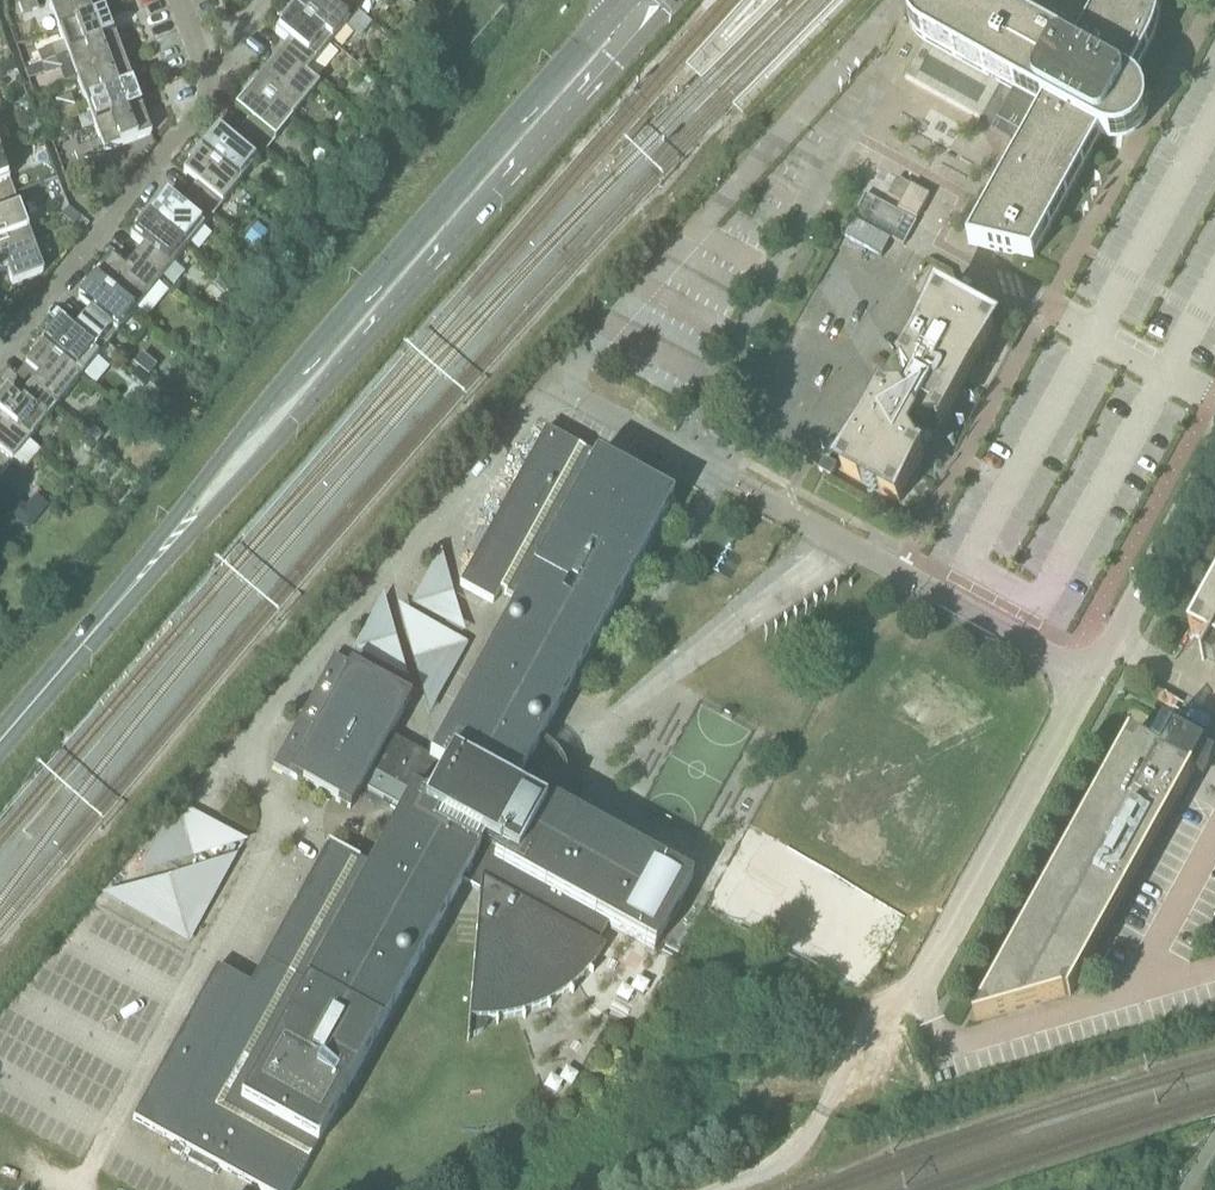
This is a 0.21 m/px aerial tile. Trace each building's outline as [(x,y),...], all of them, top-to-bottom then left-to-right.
[(19,4),(22,13),(38,7),(36,0),(29,0),(19,4)] [(59,31),(106,13),(101,0),(64,0),(50,5),(59,31)] [(289,8),(332,43),(359,11),(346,0),(325,0),(323,2),(321,0),(302,0),(300,2),(298,0),(295,0),(289,8)] [(359,11),(367,0),(346,0),(359,11)] [(909,13),(909,19),(911,25),(914,31),(917,35),(922,39),(1015,90),(1015,91),(1015,92),(1015,93),(1015,94),(1015,95),(1015,96),(1015,97),(1016,98),(1016,99),(1016,100),(1016,101),(1016,102),(1016,103),(1016,104),(1016,105),(1017,105),(1017,106),(1017,107),(1016,107),(1015,108),(1014,109),(1013,109),(1013,110),(1012,110),(1012,111),(1012,112),(1012,113),(1011,114),(1012,115),(1012,116),(1012,117),(1012,118),(1013,118),(1013,119),(1014,120),(1015,121),(1016,121),(1017,122),(1018,122),(1019,122),(1020,122),(1021,122),(1022,123),(1022,124),(1022,125),(1023,126),(1023,127),(1024,128),(1024,129),(1024,130),(1025,130),(1025,131),(1025,132),(1026,132),(1026,133),(1026,134),(1027,134),(1027,135),(1028,136),(1028,137),(1029,138),(969,244),(1016,255),(1034,259),(1102,137),(1103,138),(1104,138),(1105,139),(1106,139),(1107,139),(1107,140),(1108,140),(1109,140),(1110,140),(1111,140),(1112,141),(1113,141),(1114,141),(1115,141),(1116,141),(1117,141),(1118,141),(1119,141),(1120,141),(1121,141),(1122,140),(1123,140),(1124,140),(1125,140),(1126,140),(1126,139),(1127,139),(1128,139),(1129,138),(1131,138),(1132,137),(1133,136),(1135,135),(1136,134),(1137,133),(1138,132),(1139,131),(1140,130),(1141,129),(1142,128),(1143,127),(1144,125),(1145,124),(1145,122),(1146,121),(1146,120),(1147,118),(1147,117),(1148,115),(1148,114),(1148,112),(1148,111),(1148,109),(1148,107),(1148,106),(1148,104),(1148,103),(1147,102),(1147,101),(1147,100),(1147,99),(1146,99),(1146,98),(1146,97),(1146,96),(1145,96),(1145,95),(1145,94),(1144,94),(1144,93),(1143,92),(1143,91),(1142,91),(1142,90),(1141,89),(1141,88),(1140,88),(1139,87),(1139,86),(1138,86),(1138,85),(1137,85),(1136,84),(1135,84),(1135,83),(1134,83),(1133,82),(1132,82),(1132,81),(1149,52),(1156,37),(1160,23),(1162,12),(1162,4),(1162,0),(1098,0),(1098,3),(1097,9),(1095,15),(1093,22),(1077,51),(984,0),(911,0),(910,3),(909,9),(909,13)] [(332,44),(332,43),(289,8),(280,18),(285,21),(276,33),(289,44),(280,54),(306,75),(332,44)] [(115,37),(106,13),(59,31),(68,55),(115,37)] [(124,61),(115,37),(68,55),(77,79),(124,61)] [(39,56),(42,64),(57,59),(54,50),(39,56)] [(256,74),(249,83),(292,119),(319,86),(306,75),(280,54),(261,78),(256,74)] [(61,67),(57,59),(42,64),(45,73),(61,67)] [(133,85),(124,61),(77,79),(86,103),(133,85)] [(46,74),(45,73),(42,64),(25,70),(29,81),(46,74)] [(292,119),(249,83),(241,93),(245,97),(236,108),(250,119),(240,131),(266,152),(292,119)] [(142,109),(133,85),(86,103),(95,127),(142,109)] [(72,98),(57,104),(60,113),(75,107),(72,98)] [(79,116),(75,107),(60,113),(63,122),(79,116)] [(152,135),(142,109),(95,127),(105,152),(152,135)] [(204,138),(197,147),(240,183),(266,152),(240,131),(231,142),(218,131),(208,142),(204,138)] [(197,183),(188,194),(214,215),(240,183),(197,147),(188,157),(193,161),(184,172),(197,183)] [(94,157),(91,148),(75,153),(78,162),(94,157)] [(14,194),(0,155),(0,199),(14,194)] [(912,186),(899,209),(918,220),(931,196),(912,186)] [(14,194),(0,199),(0,244),(29,233),(14,194)] [(213,216),(214,215),(188,194),(178,206),(165,195),(156,207),(151,203),(144,212),(187,248),(213,216)] [(854,219),(855,219),(895,241),(904,246),(917,223),(867,195),(854,219)] [(82,217),(70,208),(63,216),(74,226),(82,217)] [(144,248),(135,259),(161,280),(187,248),(144,212),(135,222),(140,226),(131,237),(144,248)] [(895,241),(855,219),(846,234),(887,256),(895,241)] [(242,237),(256,249),(259,252),(272,236),(255,221),(242,237)] [(0,244),(0,273),(7,270),(13,284),(44,273),(29,233),(0,244)] [(99,267),(91,276),(135,312),(161,280),(135,259),(126,271),(112,260),(103,271),(99,267)] [(92,312),(83,323),(108,344),(135,312),(91,276),(83,286),(88,290),(78,301),(92,312)] [(231,285),(222,277),(215,285),(224,292),(231,285)] [(885,397),(844,471),(900,502),(925,457),(923,456),(923,457),(914,442),(916,438),(925,443),(929,437),(920,431),(922,428),(939,427),(939,428),(941,429),(994,332),(938,301),(901,368),(903,369),(903,368),(912,384),(910,388),(901,382),(897,389),(906,394),(904,398),(887,399),(887,398),(885,397)] [(46,332),(38,341),(82,376),(108,344),(83,323),(73,335),(60,324),(50,336),(46,332)] [(39,377),(30,388),(56,409),(82,376),(38,341),(30,351),(35,355),(26,366),(39,377)] [(137,370),(131,378),(144,388),(150,381),(137,370)] [(30,441),(56,409),(30,388),(20,400),(7,389),(0,397),(0,417),(30,441)] [(2,474),(13,461),(25,470),(40,451),(29,442),(30,441),(0,417),(0,473),(2,474)] [(90,424),(83,432),(97,443),(104,435),(90,424)] [(133,1120),(175,1143),(171,1150),(180,1155),(184,1147),(192,1152),(218,1166),(261,1189),(293,1189),(315,1150),(318,1145),(457,894),(463,882),(468,884),(480,890),(468,1041),(469,1041),(470,1036),(472,1036),(475,1035),(477,1035),(479,1034),(481,1033),(483,1031),(485,1029),(486,1027),(487,1025),(488,1023),(489,1020),(490,1020),(497,1020),(504,1019),(511,1018),(518,1016),(524,1014),(531,1012),(537,1009),(543,1006),(550,1003),(556,1000),(561,996),(567,992),(572,988),(577,983),(582,978),(587,974),(591,969),(595,963),(599,958),(602,953),(605,947),(598,943),(608,924),(655,949),(692,880),(573,814),(540,796),(545,788),(543,786),(544,785),(545,783),(546,782),(546,780),(546,779),(545,778),(544,776),(543,775),(542,775),(540,774),(539,774),(537,774),(536,775),(535,773),(526,768),(548,727),(569,688),(648,545),(673,500),(631,477),(546,430),(460,585),(493,604),(500,591),(517,601),(457,710),(431,758),(391,736),(411,698),(351,665),(334,656),(325,673),(282,750),(273,767),(290,776),(350,809),(363,786),(403,808),(370,867),(329,844),(251,985),(250,986),(217,967),(190,1017),(133,1120)] [(83,432),(77,440),(91,451),(97,443),(83,432)] [(820,471),(823,472),(832,477),(838,466),(827,459),(820,471)] [(0,486),(0,505),(7,511),(17,500),(0,486)] [(441,554),(432,570),(448,579),(441,554)] [(1190,630),(1212,641),(1202,660),(1204,661),(1206,658),(1214,663),(1214,585),(1190,630)] [(438,661),(425,684),(440,691),(452,668),(438,661)] [(1071,996),(1194,772),(1204,778),(1214,758),(1214,753),(1207,749),(1207,748),(1167,726),(1154,751),(1133,740),(1122,760),(1120,758),(976,1020),(975,1020),(976,1022),(1070,995),(1071,996)]
